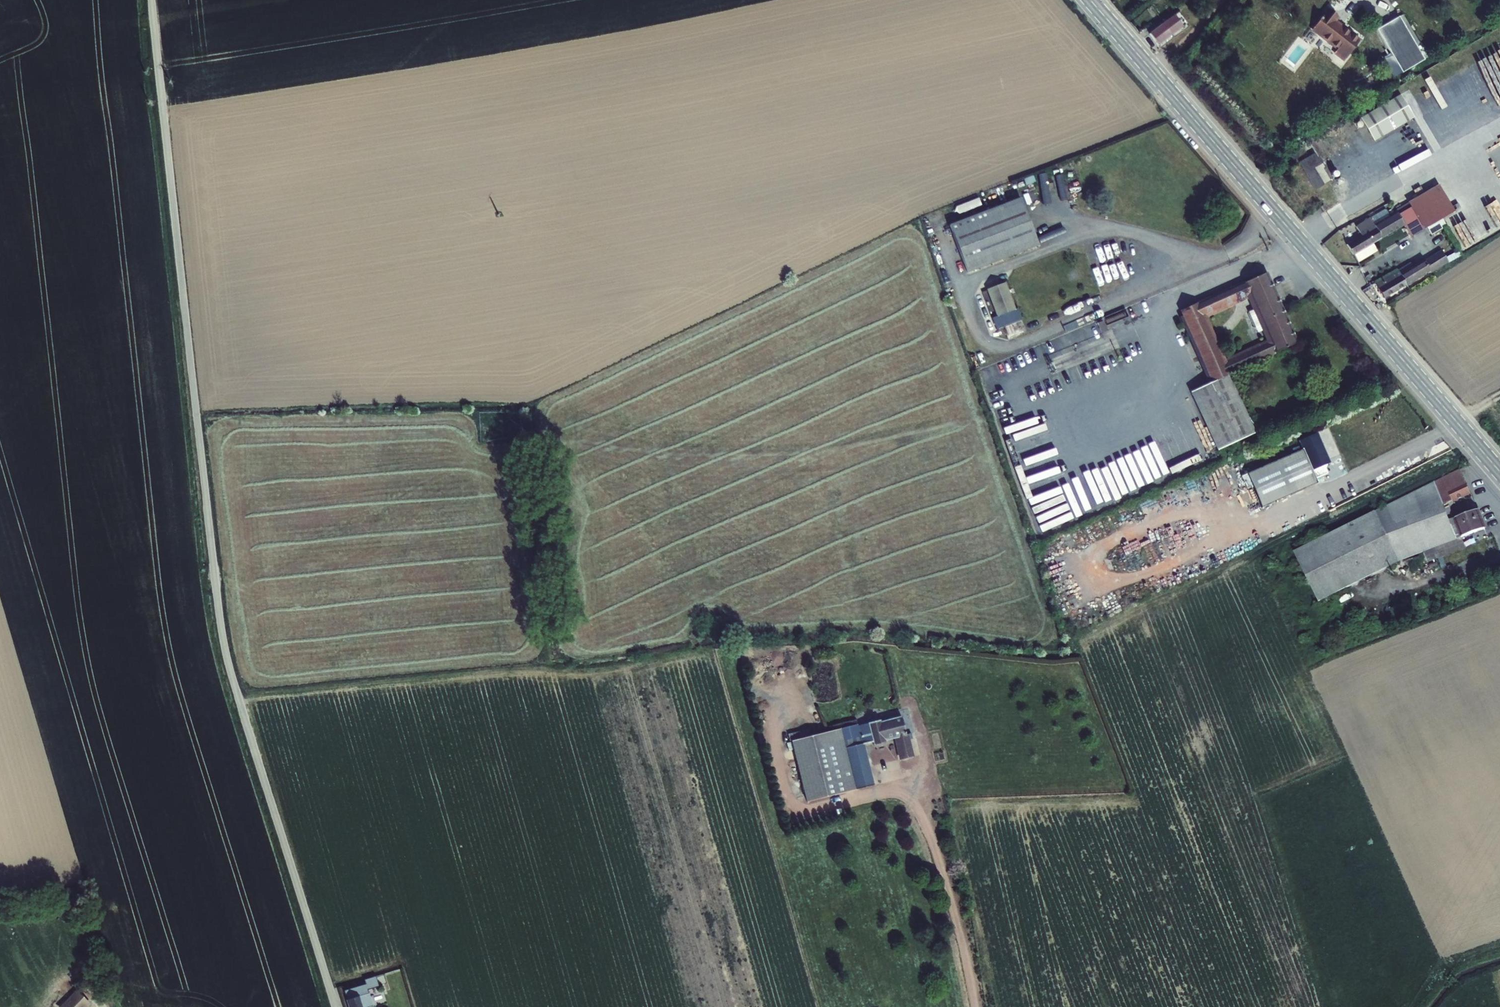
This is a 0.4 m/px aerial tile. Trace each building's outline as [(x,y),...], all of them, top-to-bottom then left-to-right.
[(1180,13),(1165,25),(1173,36),(1182,29),(1184,33),(1191,28),(1180,13)] [(1317,33),(1341,51),(1338,55),(1348,63),(1363,43),(1338,24),(1341,20),(1332,13),(1317,33)] [(1403,18),(1381,31),(1406,73),(1428,60),(1403,18)] [(1173,36),(1165,25),(1151,36),(1159,47),(1160,46),(1165,43),(1173,36)] [(1401,90),(1361,113),(1374,136),(1414,112),(1401,90)] [(1315,153),(1298,162),(1314,190),(1331,181),(1315,153)] [(1401,212),(1402,213),(1379,226),(1378,225),(1364,234),(1366,237),(1351,246),(1361,264),(1381,252),(1377,245),(1408,227),(1415,238),(1431,229),(1448,219),(1459,213),(1444,187),(1401,212)] [(1022,198),(950,225),(968,273),(1040,246),(1022,198)] [(1448,219),(1431,229),(1435,236),(1452,226),(1448,219)] [(1361,228),(1364,234),(1378,225),(1375,220),(1361,228)] [(1464,248),(1449,257),(1452,262),(1467,253),(1464,248)] [(1431,274),(1449,264),(1452,262),(1449,257),(1445,250),(1418,266),(1416,263),(1407,269),(1406,267),(1401,269),(1379,284),(1382,289),(1388,297),(1429,271),(1431,274)] [(1298,346),(1283,312),(1267,276),(1243,287),(1249,299),(1269,345),(1223,365),(1229,377),(1298,346)] [(1000,286),(1002,294),(1008,292),(1005,284),(1000,286)] [(1000,286),(989,290),(998,316),(1015,310),(1008,292),(1002,294),(1000,286)] [(1249,299),(1243,287),(1181,315),(1198,356),(1191,359),(1204,389),(1229,377),(1223,365),(1208,330),(1203,319),(1209,317),(1249,299)] [(1203,319),(1208,330),(1214,328),(1209,317),(1203,319)] [(1255,435),(1229,377),(1204,389),(1192,394),(1218,452),(1255,435)] [(1319,436),(1301,444),(1304,452),(1249,477),(1265,511),(1320,485),(1318,480),(1329,475),(1327,470),(1331,462),(1319,436)] [(1464,472),(1294,555),(1318,604),(1356,586),(1397,566),(1426,555),(1430,566),(1468,551),(1464,541),(1489,533),(1482,513),(1458,521),(1452,508),(1476,497),(1464,472)] [(912,761),(903,720),(884,725),(883,723),(860,731),(862,737),(823,747),(837,798),(875,790),(865,748),(897,741),(903,763),(912,761)] [(832,800),(837,798),(823,747),(862,737),(860,731),(860,729),(818,738),(832,800)] [(345,991),(349,1006),(373,1006),(366,984),(345,991)] [(57,1006),(58,1006),(85,1006),(90,1003),(77,988),(57,1006)]
